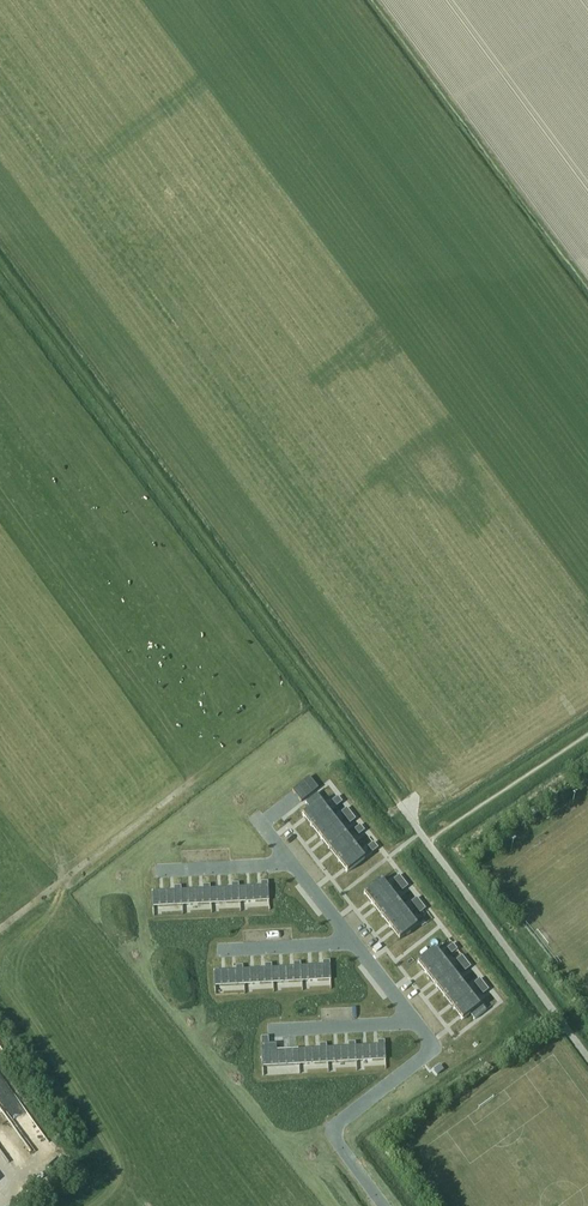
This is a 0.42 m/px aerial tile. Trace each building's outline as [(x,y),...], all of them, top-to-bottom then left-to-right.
[(309,777),(292,791),(301,802),(318,789),(309,777)] [(310,809),(302,815),(311,827),(329,813),(320,802),(322,800),(317,794),(305,804),(310,809)] [(337,797),(332,802),(336,807),(342,803),(338,797),(337,797)] [(342,803),(336,807),(341,813),(347,809),(342,803)] [(329,813),(311,827),(320,838),(338,825),(329,813)] [(355,820),(350,825),(354,830),(360,826),(356,820),(355,820)] [(338,825),(320,838),(329,850),(347,836),(338,825)] [(360,826),(354,830),(359,836),(364,832),(365,832),(360,826)] [(347,836),(329,850),(338,861),(356,847),(347,836)] [(373,843),(368,847),(372,853),(378,849),(374,843),(373,843)] [(356,847),(338,861),(347,873),(365,859),(356,847)] [(399,876),(393,880),(398,886),(404,882),(399,876)] [(381,880),(364,894),(373,906),(390,892),(381,880)] [(261,887),(239,888),(240,903),(269,901),(268,882),(261,882),(261,887)] [(404,882),(398,886),(402,892),(408,887),(404,882)] [(232,888),(210,889),(211,904),(240,903),(239,888),(239,883),(232,884),(232,888)] [(203,890),(181,891),(182,906),(211,904),(210,889),(210,885),(203,885),(203,890)] [(174,891),(152,892),(153,907),(182,906),(181,891),(181,886),(174,887),(174,891)] [(390,892),(373,906),(382,917),(399,903),(390,892)] [(416,899),(411,903),(415,909),(421,904),(417,898),(416,899)] [(399,903),(382,917),(390,928),(408,915),(399,903)] [(421,904),(415,909),(420,914),(425,910),(426,910),(421,904)] [(408,915),(390,928),(400,940),(417,926),(408,915)] [(452,945),(447,949),(451,955),(457,950),(453,945),(452,945)] [(435,949),(417,963),(426,974),(444,961),(435,949)] [(462,956),(456,961),(460,966),(466,962),(462,956)] [(323,966),(301,967),(302,982),(331,980),(330,961),(323,961),(323,966)] [(444,961),(426,974),(435,986),(453,972),(444,961)] [(466,962),(460,966),(465,972),(470,968),(471,968),(466,962)] [(294,967),(272,969),(273,984),(302,982),(301,967),(300,963),(293,963),(294,967)] [(265,969),(243,970),(244,985),(273,984),(272,969),(272,964),(264,965),(265,969)] [(236,970),(214,972),(215,987),(225,986),(244,985),(243,970),(243,966),(236,966),(236,970)] [(453,972),(435,986),(444,997),(462,984),(453,972)] [(480,979),(474,984),(478,989),(484,985),(480,979)] [(462,984),(444,997),(453,1009),(471,995),(462,984)] [(484,985),(478,989),(483,995),(488,991),(489,991),(484,985)] [(471,995),(453,1009),(462,1021),(470,1015),(474,1020),(486,1011),(481,1005),(479,1006),(471,995)] [(268,1037),(261,1037),(262,1067),(299,1065),(298,1050),(277,1051),(276,1044),(269,1044),(268,1037)] [(378,1046),(356,1047),(356,1062),(386,1060),(385,1041),(377,1041),(378,1046)] [(328,1048),(327,1049),(327,1063),(356,1062),(356,1047),(355,1043),(352,1043),(348,1043),(348,1047),(328,1048)] [(319,1049),(298,1050),(299,1065),(327,1063),(327,1049),(326,1044),(319,1044),(319,1049)] [(440,1065),(434,1070),(437,1075),(443,1070),(440,1065)]
